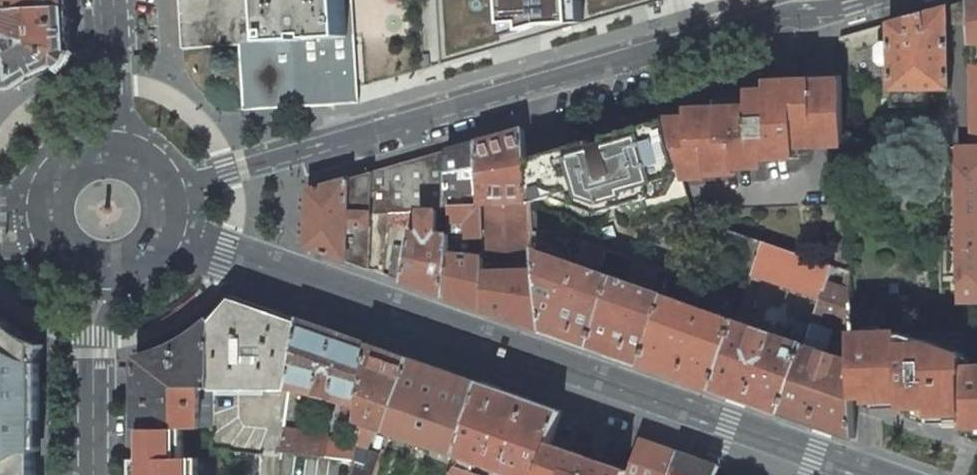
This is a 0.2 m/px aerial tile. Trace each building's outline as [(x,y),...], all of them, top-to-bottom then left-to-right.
[(67,0),(0,0),(0,11),(68,7),(67,0)] [(182,49),(240,45),(244,110),(361,102),(355,0),(179,0),(182,49)] [(443,63),(490,50),(507,45),(522,40),(521,32),(523,32),(530,31),(540,31),(541,35),(575,25),(585,22),(630,9),(644,5),(661,0),(439,0),(443,63)] [(0,11),(0,20),(1,35),(0,35),(0,89),(17,88),(33,77),(47,70),(58,66),(70,50),(68,7),(0,11)] [(948,7),(889,23),(890,44),(883,44),(878,49),(879,61),(881,64),(891,63),(892,107),(915,107),(914,90),(926,90),(950,90),(948,7)] [(885,25),(841,37),(841,46),(855,50),(877,44),(886,33),(885,25)] [(521,32),(522,40),(541,35),(540,31),(530,31),(523,32),(521,32)] [(845,144),(843,75),(813,77),(813,85),(781,86),(782,94),(762,94),(750,95),(751,102),(719,104),(719,111),(688,112),(688,118),(665,119),(680,170),(766,166),(765,159),(797,158),(796,146),(845,144)] [(926,90),(914,90),(915,107),(927,106),(926,90)] [(938,103),(938,141),(950,141),(950,103),(938,103)] [(551,151),(526,158),(530,202),(570,190),(574,203),(600,212),(651,198),(653,198),(652,193),(665,189),(663,181),(677,177),(675,172),(680,170),(665,119),(604,136),(605,142),(561,154),(552,157),(551,151)] [(482,251),(509,253),(508,231),(519,230),(520,251),(535,249),(533,233),(530,202),(526,158),(523,129),(493,138),(479,141),(481,196),(481,206),(482,239),(482,251)] [(479,141),(447,150),(448,197),(481,196),(479,141)] [(940,302),(976,302),(976,147),(971,147),(939,147),(939,216),(939,235),(940,302)] [(372,210),(372,215),(391,213),(422,210),(438,209),(448,208),(448,197),(447,150),(373,172),(372,210)] [(371,230),(372,215),(372,210),(373,172),(351,178),(309,190),(307,249),(349,263),(369,270),(371,230)] [(667,196),(677,177),(663,181),(665,189),(652,193),(653,198),(651,198),(652,200),(667,196)] [(448,197),(448,208),(481,206),(481,196),(448,197)] [(445,296),(481,309),(483,269),(483,260),(476,259),(476,254),(472,254),(472,248),(468,248),(469,239),(482,239),(481,206),(448,208),(449,234),(445,296)] [(393,246),(389,277),(403,282),(445,296),(449,234),(437,233),(438,209),(422,210),(391,213),(389,226),(422,226),(422,232),(410,231),(408,248),(393,246)] [(939,216),(929,217),(929,236),(939,235),(939,216)] [(694,218),(686,243),(753,268),(762,242),(694,218)] [(848,219),(836,219),(837,230),(848,230),(848,219)] [(535,249),(537,274),(542,330),(590,347),(615,278),(599,272),(607,249),(586,242),(578,265),(548,254),(546,232),(533,233),(535,249)] [(751,274),(821,298),(827,282),(832,266),(762,242),(753,268),(751,274)] [(860,244),(849,244),(849,256),(861,255),(860,244)] [(681,257),(671,285),(692,292),(702,264),(681,257)] [(629,283),(615,278),(590,347),(642,365),(666,297),(651,291),(659,268),(637,260),(629,283)] [(537,274),(483,269),(481,309),(542,330),(537,274)] [(815,317),(852,329),(850,290),(827,282),(821,298),(815,317)] [(755,293),(746,289),(735,320),(755,327),(757,321),(747,317),(755,293)] [(211,319),(211,387),(289,387),(299,319),(232,295),(211,319)] [(642,365),(711,389),(735,320),(666,297),(642,365)] [(37,357),(37,348),(30,348),(24,339),(19,333),(13,328),(3,321),(0,316),(0,474),(37,474),(37,357)] [(157,352),(136,357),(136,428),(181,428),(200,428),(200,387),(211,387),(211,319),(194,333),(184,339),(173,345),(157,352)] [(359,426),(360,420),(371,345),(299,319),(289,387),(289,388),(341,403),(338,423),(345,424),(359,426)] [(755,327),(735,320),(711,389),(781,413),(805,345),(755,327)] [(781,413),(856,439),(854,396),(853,361),(826,352),(833,331),(812,324),(805,345),(781,413)] [(964,368),(964,355),(906,335),(900,335),(900,333),(852,334),(853,361),(854,396),(867,396),(867,401),(886,400),(887,408),(901,407),(901,413),(930,423),(962,422),(962,434),(976,439),(976,368),(964,368)] [(360,420),(390,430),(415,360),(371,345),(360,420)] [(390,430),(458,453),(482,383),(415,360),(390,430)] [(458,453),(477,460),(521,474),(541,474),(550,449),(564,411),(482,383),(458,453)] [(357,443),(359,426),(345,424),(343,441),(357,443)] [(196,449),(180,449),(181,428),(136,428),(137,474),(195,474),(196,449)] [(327,434),(283,429),(280,452),(355,460),(356,447),(357,443),(343,441),(327,438),(327,434)] [(721,465),(678,450),(642,438),(629,474),(717,474),(721,465)] [(381,456),(356,447),(355,460),(352,474),(376,474),(381,456)] [(452,472),(384,449),(381,456),(376,474),(451,474),(452,472)] [(550,449),(541,474),(627,474),(550,449)] [(477,460),(458,453),(452,472),(451,474),(477,474),(473,473),(477,460)]
